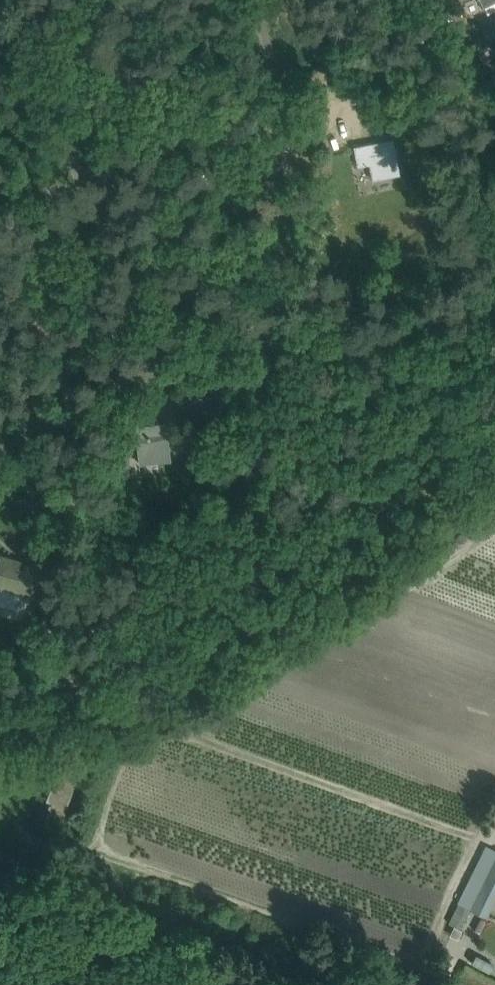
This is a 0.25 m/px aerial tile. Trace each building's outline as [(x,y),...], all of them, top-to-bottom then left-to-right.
[(481,73),(476,43),(456,47),(461,77),(481,73)] [(358,166),(369,164),(372,178),(400,172),(393,140),(354,147),(358,166)] [(213,395),(179,399),(181,417),(215,413),(213,395)] [(141,476),(151,475),(163,473),(161,460),(171,458),(166,423),(134,427),(141,476)] [(28,594),(37,566),(0,555),(0,586),(28,594)] [(61,622),(52,619),(48,632),(58,635),(61,622)] [(470,908),(486,916),(490,910),(494,912),(494,902),(493,901),(494,898),(494,859),(470,908)]
